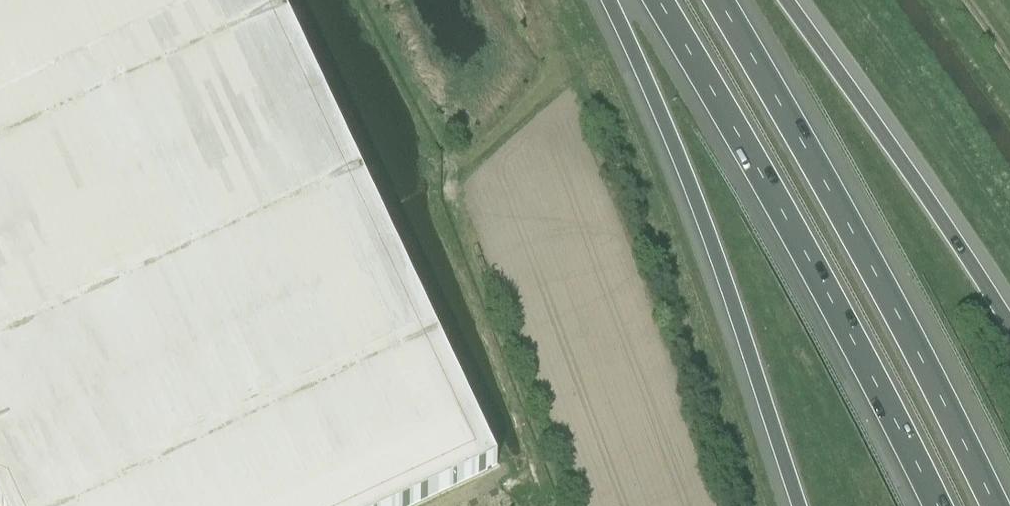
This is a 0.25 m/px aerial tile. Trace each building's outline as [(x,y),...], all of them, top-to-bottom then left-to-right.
[(498,468),(278,0),(0,0),(0,505),(417,505),(498,468)]
